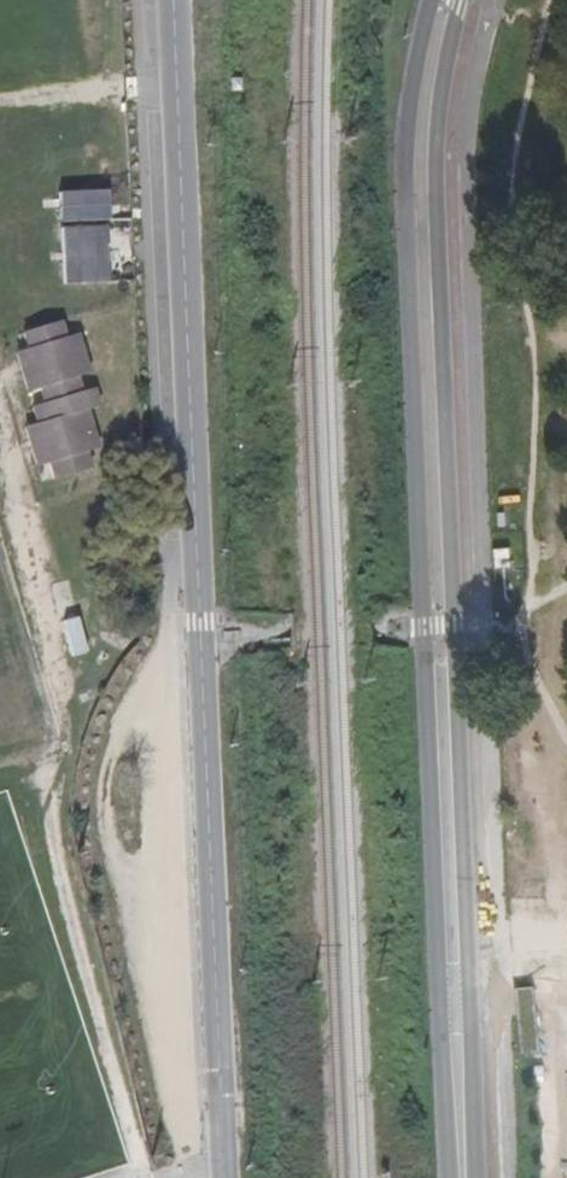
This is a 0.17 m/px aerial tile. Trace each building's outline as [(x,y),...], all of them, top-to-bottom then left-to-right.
[(107,284),(105,191),(57,192),(59,285),(107,284)] [(25,382),(31,404),(18,407),(25,433),(31,460),(37,481),(73,472),(68,453),(80,450),(70,412),(84,408),(80,391),(66,395),(62,379),(74,376),(64,338),(51,341),(47,322),(11,332),(18,356),(25,382)] [(25,382),(18,356),(5,360),(12,386),(25,382)] [(520,1053),(537,1052),(534,990),(518,990),(520,1053)]
